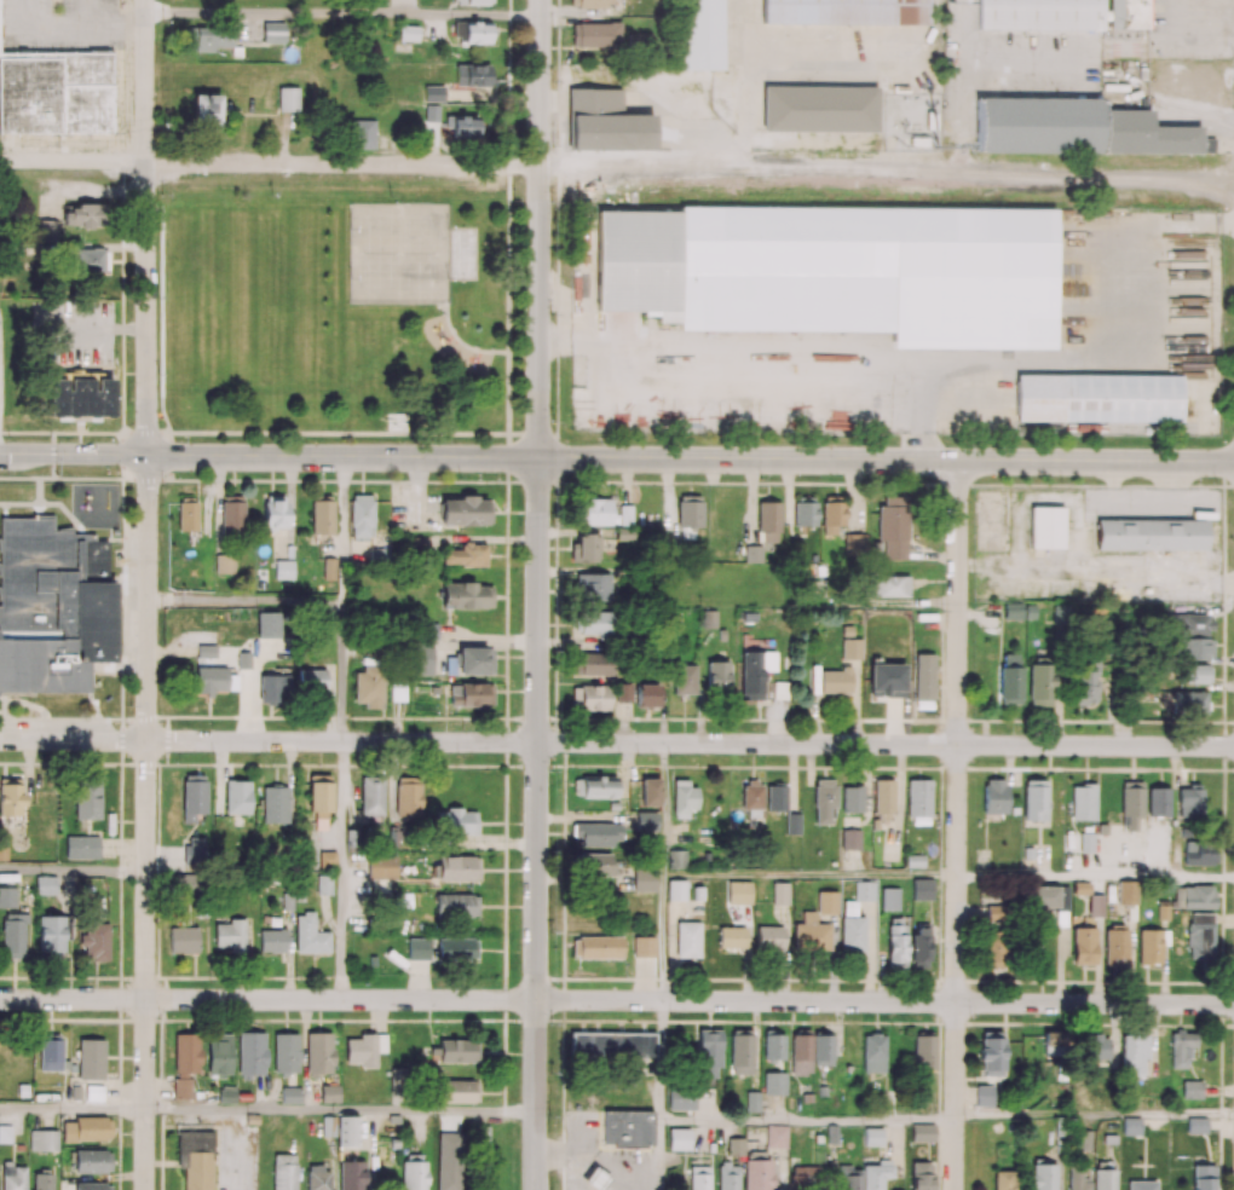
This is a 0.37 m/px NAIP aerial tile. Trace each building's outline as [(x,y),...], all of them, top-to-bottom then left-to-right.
[(679,71),(721,73),(722,0),(679,0),(679,71)] [(760,25),(924,27),(924,0),(760,0),(760,25)] [(976,33),(1100,34),(1100,0),(977,0),(976,33)] [(1106,33),(1147,33),(1147,0),(1107,0),(1106,33)] [(108,135),(0,134),(0,54),(108,56),(108,135)] [(760,87),(877,88),(877,134),(760,134),(760,87)] [(566,89),(565,152),(651,152),(651,117),(622,117),(622,89),(566,89)] [(974,99),(975,156),(1215,156),(1215,144),(1198,144),(1198,127),(1152,127),(1152,111),(1146,111),(1100,111),(1100,99),(974,99)] [(925,112),(925,129),(936,129),(936,112),(925,112)] [(910,137),(910,146),(928,146),(928,137),(910,137)] [(595,210),(596,312),(657,314),(657,327),(890,334),(892,350),(1055,350),(1056,207),(680,207),(679,212),(595,210)] [(1017,375),(1180,377),(1178,426),(1016,422),(1017,375)] [(1063,549),(1031,549),(1031,508),(1063,508),(1063,549)] [(1205,521),(1205,550),(1096,550),(1096,520),(1205,521)] [(655,1111),(604,1111),(604,1145),(612,1145),(646,1145),(655,1145),(655,1111)] [(246,1116),(246,1125),(259,1125),(259,1116),(246,1116)] [(177,1132),(177,1168),(183,1168),(182,1189),(212,1189),(212,1154),(212,1133),(177,1132)] [(582,1184),(590,1189),(604,1189),(611,1180),(594,1168),(582,1184)]
